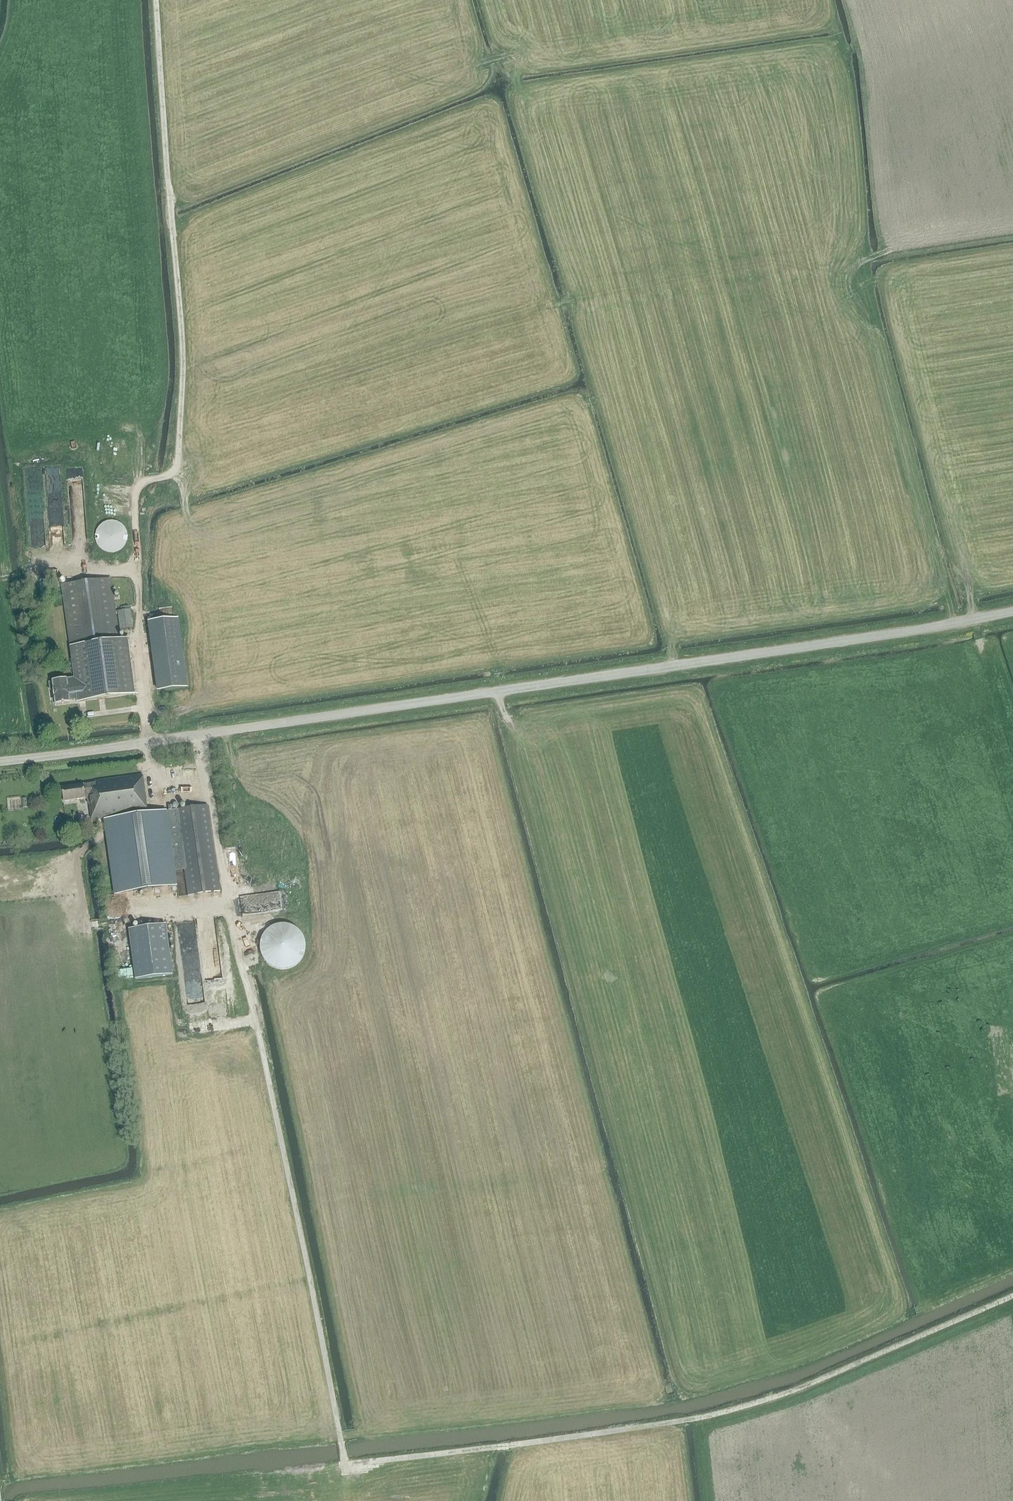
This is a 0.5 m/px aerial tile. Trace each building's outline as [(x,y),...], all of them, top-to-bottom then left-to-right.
[(113,520),(111,520),(108,520),(106,521),(104,522),(103,522),(102,523),(101,523),(100,524),(99,525),(99,526),(98,527),(97,528),(96,529),(96,530),(95,531),(95,532),(95,533),(94,534),(94,536),(94,537),(94,539),(95,540),(95,541),(96,543),(97,545),(97,546),(98,547),(99,548),(100,549),(101,550),(103,551),(105,552),(107,553),(108,553),(111,553),(113,553),(115,553),(117,552),(118,551),(119,551),(121,550),(123,548),(124,547),(124,546),(125,545),(125,544),(126,543),(126,542),(127,541),(127,540),(127,538),(127,537),(127,536),(127,534),(127,533),(126,531),(126,530),(125,529),(124,527),(123,526),(122,525),(121,524),(120,523),(118,522),(116,521),(115,521),(113,520)] [(77,702),(134,694),(127,638),(119,640),(111,578),(61,584),(70,646),(74,679),(48,682),(49,683),(50,689),(53,691),(54,696),(55,696),(57,698),(58,703),(55,703),(55,704),(61,703),(61,704),(63,703),(69,702),(69,699),(76,698),(77,702)] [(132,626),(130,608),(129,605),(120,606),(121,609),(117,610),(120,628),(132,626)] [(158,691),(186,688),(177,618),(149,621),(158,691)] [(209,807),(147,815),(142,775),(95,782),(95,783),(61,788),(63,802),(86,799),(87,806),(88,805),(91,820),(142,813),(142,815),(107,820),(117,895),(177,887),(175,871),(185,870),(189,896),(220,892),(209,807)] [(246,895),(246,910),(277,909),(277,894),(246,895)] [(137,980),(173,974),(166,924),(130,930),(137,980)] [(280,940),(268,940),(269,951),(266,951),(267,961),(289,959),(289,956),(302,956),(300,933),(286,933),(286,937),(280,937),(280,940)]
